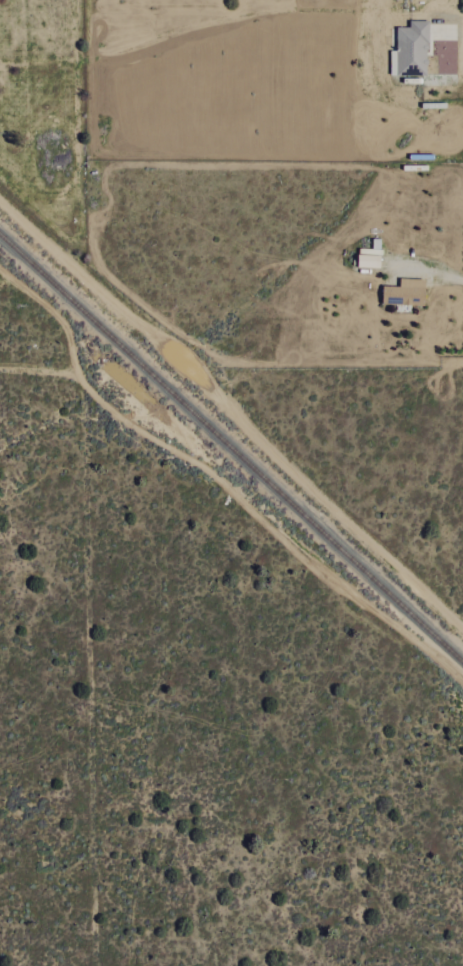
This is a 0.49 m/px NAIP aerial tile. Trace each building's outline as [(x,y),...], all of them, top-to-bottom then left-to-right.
[(397,28),(397,52),(390,52),(391,77),(428,76),(428,22),(410,22),(410,28),(397,28)] [(381,268),(381,250),(359,249),(358,268),(381,268)] [(382,304),(424,306),(425,280),(400,279),(400,287),(383,286),(382,304)]
